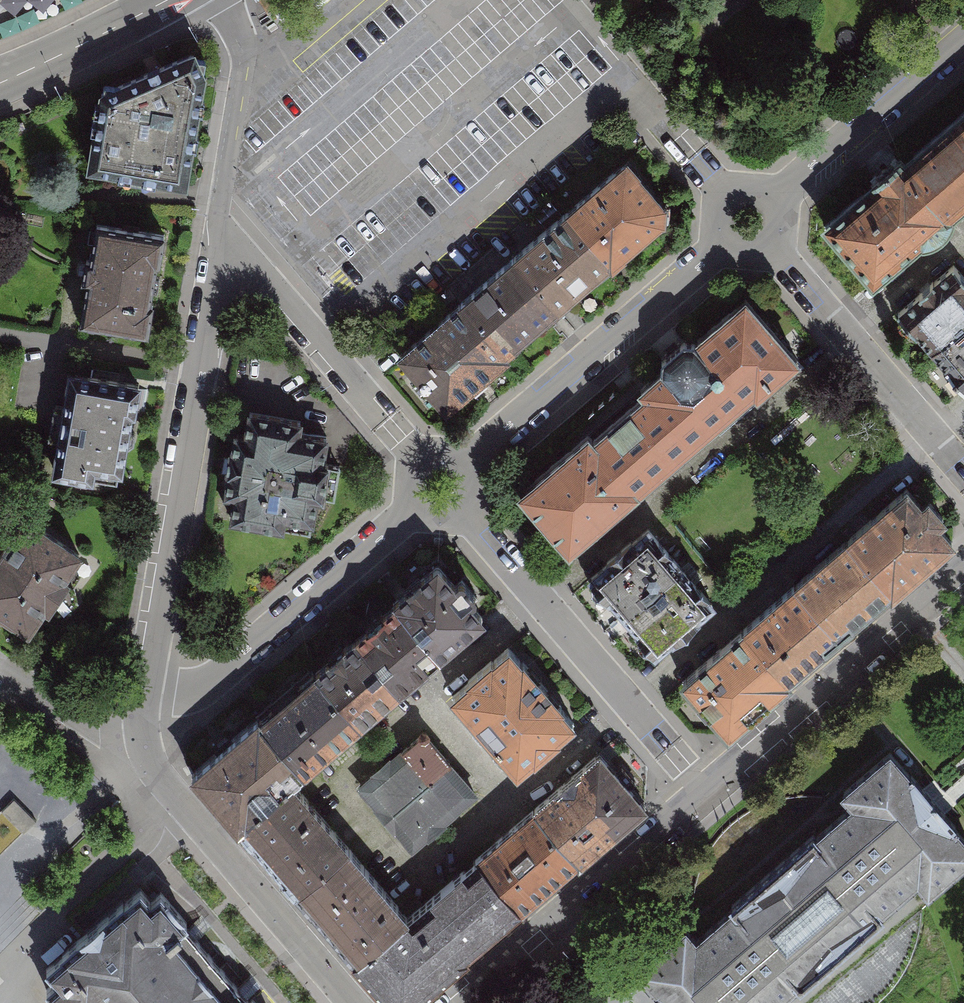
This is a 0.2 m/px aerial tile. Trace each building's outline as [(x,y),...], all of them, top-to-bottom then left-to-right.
[(88,105),(77,183),(179,199),(198,87),(186,58),(88,105)] [(816,230),(867,290),(963,207),(963,105),(816,230)] [(626,160),(566,212),(612,269),(656,228),(666,223),(666,206),(662,200),(641,177),(638,167),(626,160)] [(566,212),(505,272),(551,325),(612,269),(566,212)] [(165,232),(98,220),(81,320),(148,331),(165,232)] [(893,317),(959,393),(963,389),(963,283),(950,267),(893,317)] [(505,272),(454,316),(499,369),(551,325),(505,272)] [(739,299),(510,494),(563,556),(792,360),(739,299)] [(390,370),(439,425),(502,373),(499,369),(454,316),(390,370)] [(137,386),(62,374),(45,476),(120,488),(137,386)] [(230,425),(218,522),(307,533),(311,499),(336,502),(341,464),(323,462),(326,437),(230,425)] [(902,488),(673,688),(723,744),(952,544),(902,488)] [(20,636),(79,554),(23,514),(0,546),(0,622),(20,636)] [(647,536),(590,584),(650,653),(707,605),(647,536)] [(435,563),(189,775),(387,1002),(413,1002),(642,806),(594,751),(403,917),(288,785),(483,618),(435,563)] [(503,642),(437,701),(511,784),(577,726),(503,642)] [(475,800),(420,734),(355,788),(410,854),(475,800)] [(629,985),(645,1002),(792,1002),(914,898),(924,910),(963,876),(963,857),(885,766),(836,809),(845,820),(690,953),(680,941),(629,985)] [(6,810),(25,826),(32,817),(13,801),(6,810)] [(145,893),(43,981),(56,995),(47,1002),(242,1002),(145,893)] [(24,925),(0,900),(0,948),(24,925)]
